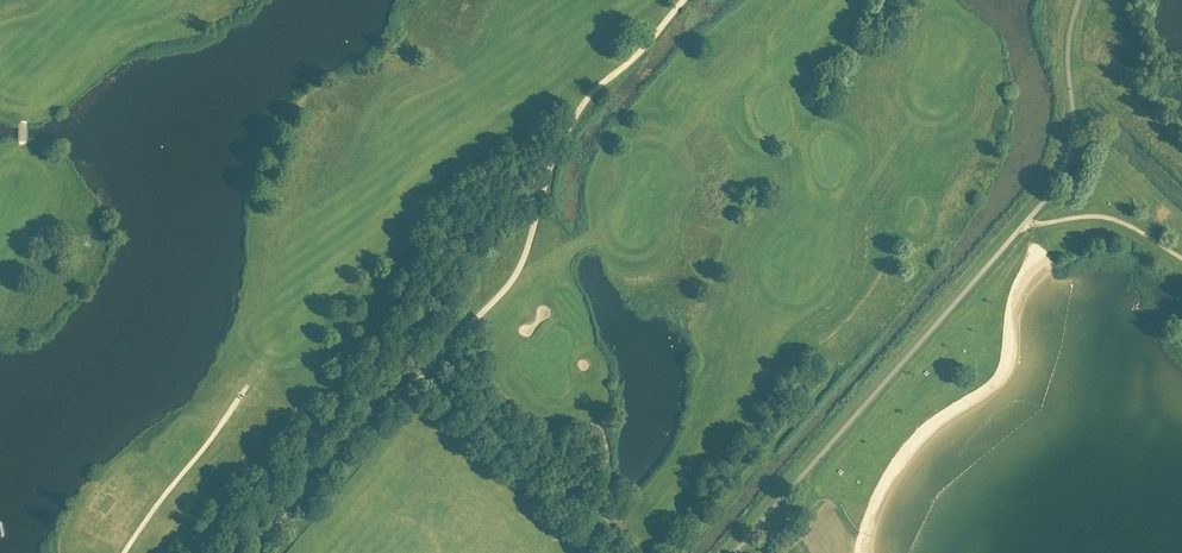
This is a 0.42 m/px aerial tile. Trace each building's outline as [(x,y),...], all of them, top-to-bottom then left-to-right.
[(827,527),(827,514),(814,514),(813,527),(827,527)]
